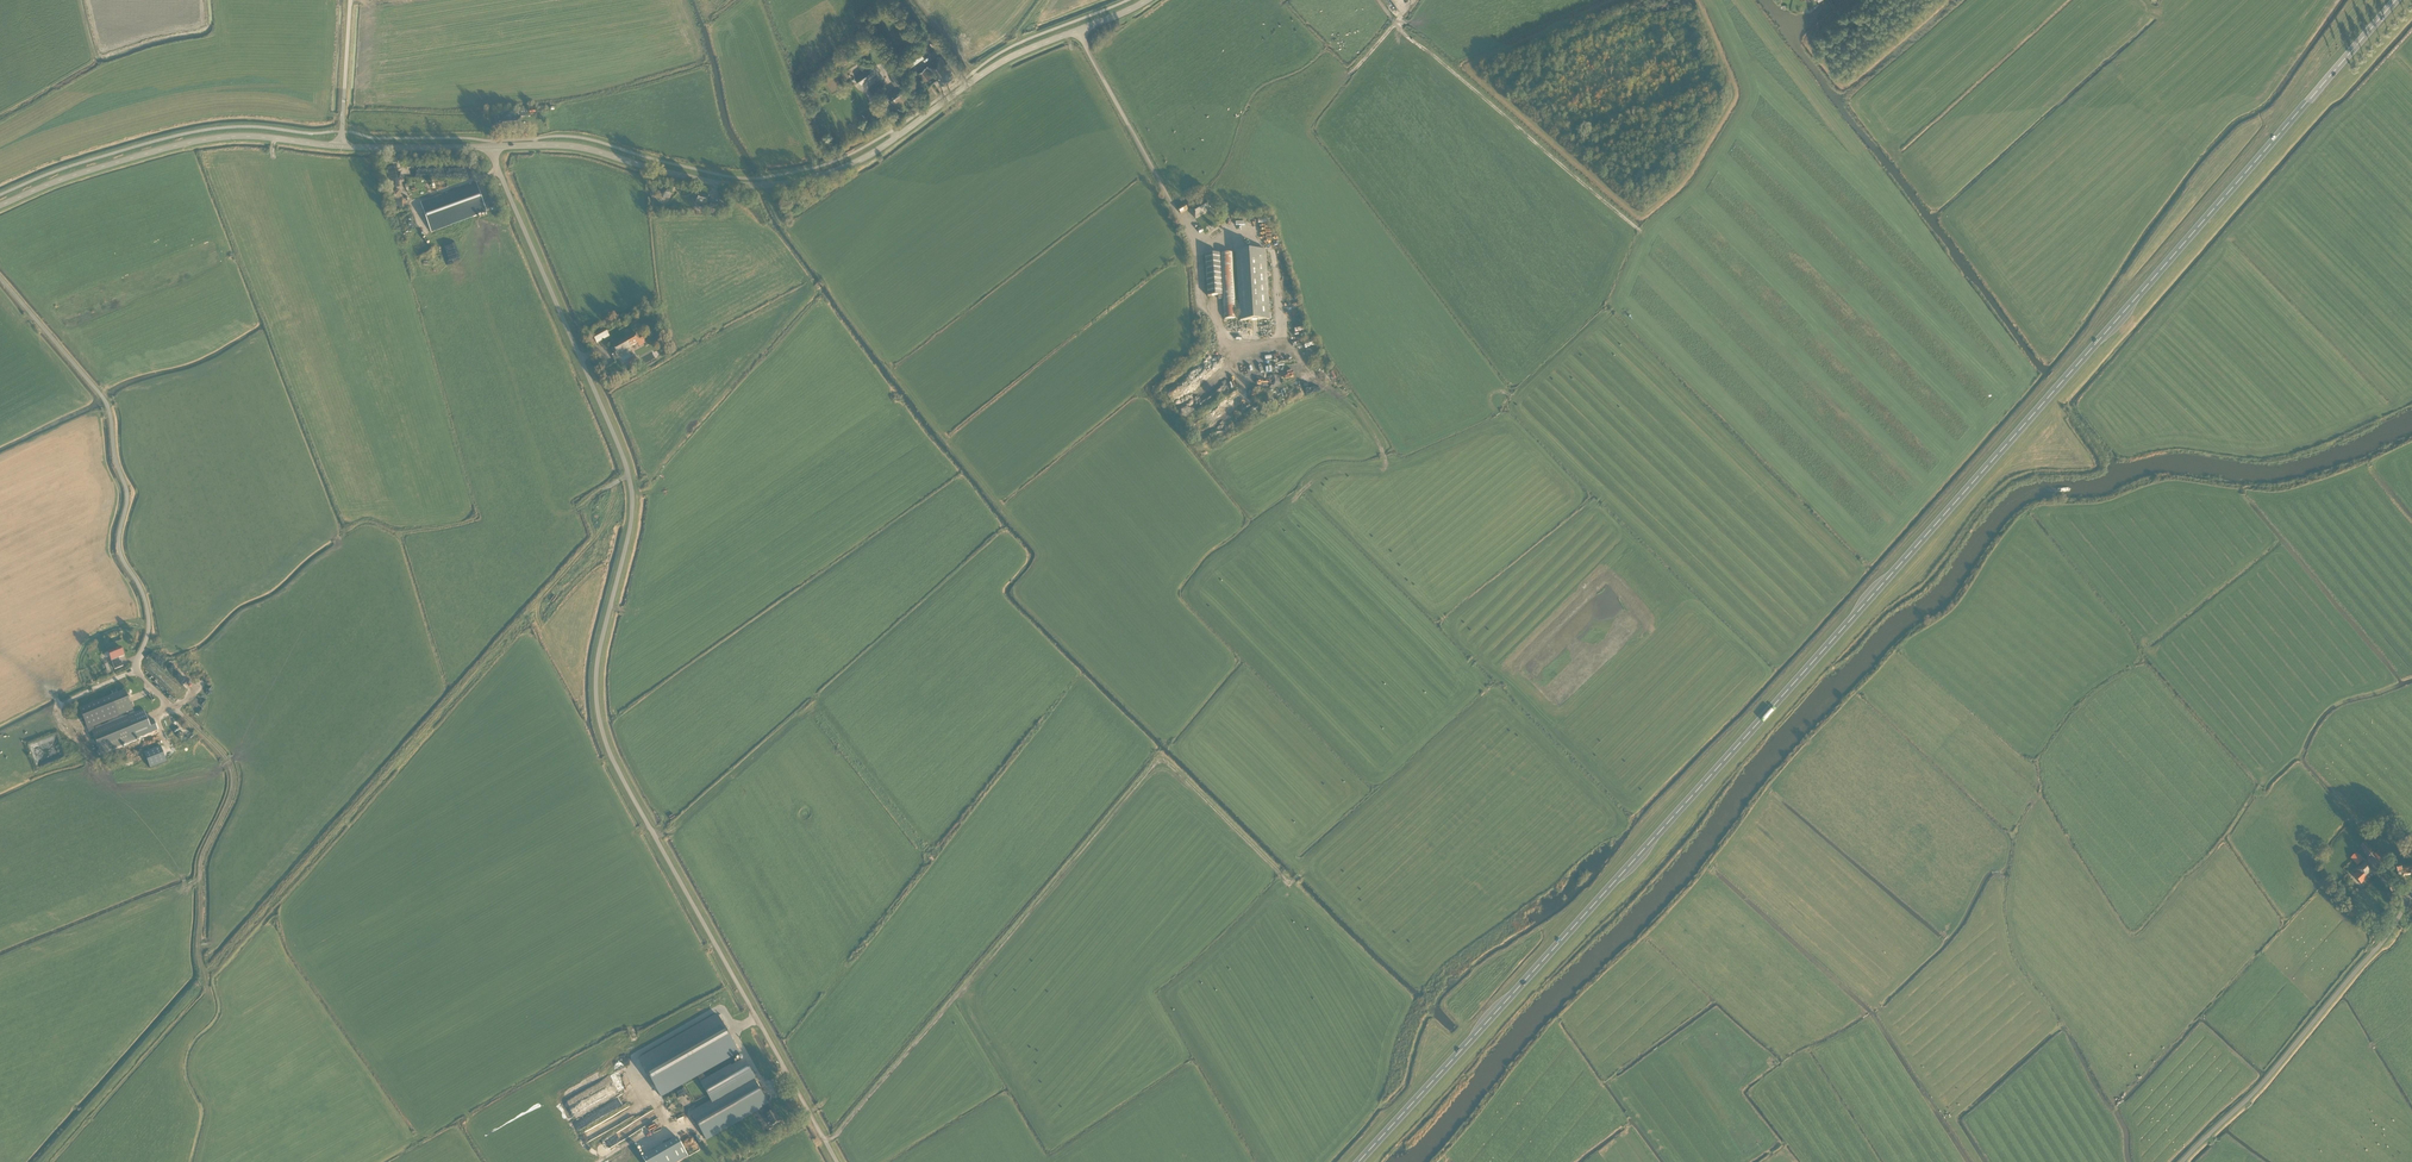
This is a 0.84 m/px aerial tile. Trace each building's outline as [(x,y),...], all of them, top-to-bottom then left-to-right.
[(909,68),(923,58),(919,51),(904,62),(909,68)] [(936,77),(942,85),(953,77),(950,73),(952,72),(940,56),(927,66),(927,67),(925,68),(925,67),(918,73),(924,81),(931,76),(926,69),(928,68),(935,78),(936,77)] [(860,85),(874,75),(868,67),(854,77),(860,85)] [(891,75),(898,85),(903,81),(896,72),(891,75)] [(888,95),(889,96),(887,97),(886,98),(890,103),(891,103),(893,102),(894,103),(905,94),(899,87),(896,89),(895,87),(890,90),(891,93),(888,95)] [(441,196),(441,195),(421,202),(431,232),(452,225),(451,225),(487,212),(476,183),(441,196)] [(661,193),(660,196),(663,199),(667,199),(670,197),(670,193),(667,191),(664,190),(661,193)] [(706,209),(707,205),(709,205),(708,208),(717,211),(719,205),(710,202),(710,203),(707,202),(709,196),(704,195),(704,197),(698,195),(696,202),(701,203),(700,208),(706,209)] [(1190,209),(1196,218),(1210,210),(1205,202),(1199,205),(1198,204),(1190,209)] [(1178,209),(1181,214),(1187,210),(1185,206),(1178,209)] [(1236,252),(1240,322),(1270,320),(1265,250),(1236,252)] [(1219,254),(1224,320),(1237,319),(1232,253),(1219,254)] [(1205,255),(1207,297),(1221,296),(1218,254),(1205,255)] [(1290,303),(1298,303),(1298,300),(1295,300),(1294,295),(1289,296),(1289,300),(1290,303)] [(593,337),(597,344),(610,337),(606,329),(593,337)] [(627,338),(611,347),(616,357),(631,349),(630,347),(640,342),(636,336),(628,340),(627,338)] [(1278,354),(1279,358),(1288,356),(1286,348),(1280,350),(1281,353),(1278,354)] [(628,362),(631,367),(639,363),(636,357),(628,362)] [(108,652),(115,670),(123,667),(121,661),(118,662),(117,659),(124,656),(121,647),(108,652)] [(143,710),(127,717),(94,730),(93,727),(133,710),(125,691),(79,709),(91,738),(94,737),(101,754),(136,739),(152,732),(152,733),(158,730),(154,720),(148,722),(143,710)] [(142,753),(149,769),(166,762),(159,746),(142,753)] [(2374,853),(2366,843),(2361,847),(2366,852),(2364,853),(2368,858),(2374,853)] [(2375,855),(2385,868),(2390,864),(2379,851),(2375,855)] [(2363,861),(2357,854),(2351,859),(2358,866),(2363,861)] [(2354,876),(2362,885),(2367,879),(2369,881),(2376,873),(2365,861),(2355,871),(2357,873),(2354,876)] [(2402,867),(2403,869),(2398,870),(2399,875),(2403,874),(2404,876),(2411,875),(2411,865),(2402,867)] [(691,1113),(706,1139),(759,1109),(768,1125),(771,1123),(772,1126),(780,1121),(774,1110),(772,1111),(756,1082),(757,1082),(744,1059),(706,1080),(702,1073),(738,1052),(718,1016),(640,1060),(660,1096),(697,1076),(712,1101),(691,1113)] [(1472,1039),(1479,1031),(1476,1028),(1469,1036),(1472,1039)] [(600,1127),(603,1133),(612,1128),(608,1122),(600,1127)] [(581,1135),(583,1141),(590,1138),(588,1132),(581,1135)] [(678,1138),(643,1158),(645,1161),(678,1161),(688,1156),(678,1138)]
